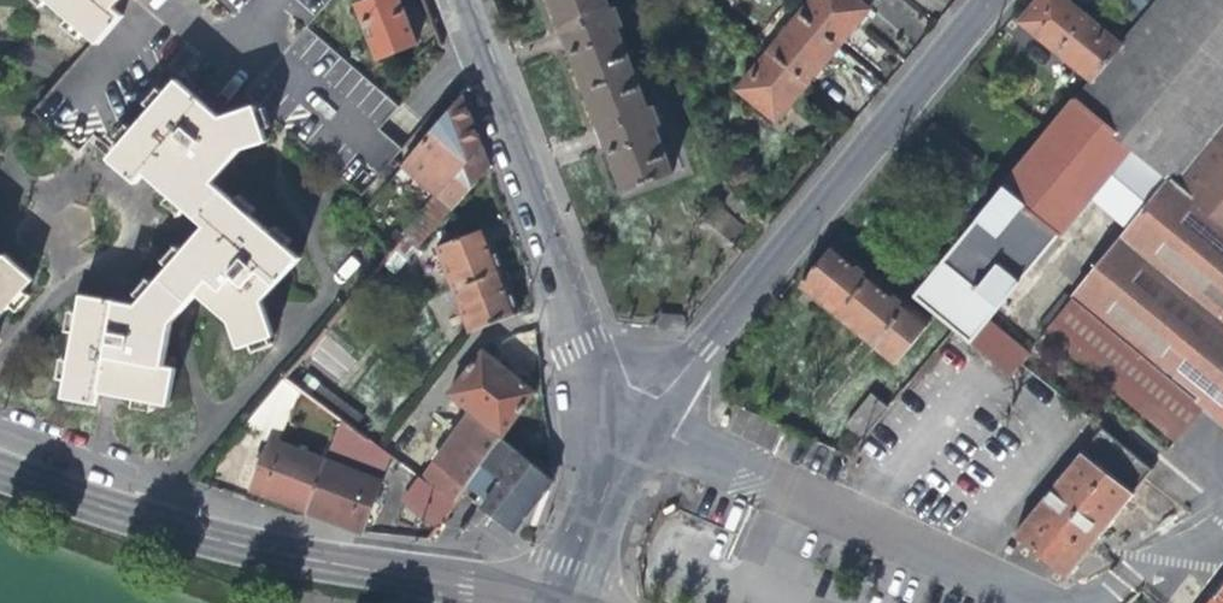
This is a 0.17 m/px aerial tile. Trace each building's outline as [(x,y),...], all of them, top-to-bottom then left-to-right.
[(43,7),(48,1),(68,19),(63,24),(79,39),(84,32),(98,45),(122,16),(113,8),(119,0),(35,0),(43,7)] [(355,8),(375,63),(414,48),(403,17),(397,0),(377,0),(355,8)] [(623,194),(670,175),(652,128),(657,126),(650,107),(645,110),(615,31),(620,29),(613,9),(607,11),(603,0),(548,0),(558,27),(602,142),(623,194)] [(797,17),(836,48),(854,25),(867,10),(854,0),(812,0),(797,17)] [(1070,298),(1199,406),(1222,425),(1222,0),(1156,0),(1118,45),(1089,81),(910,299),(952,333),(1005,376),(1022,356),(984,325),(1087,199),(1125,231),(1070,298)] [(1089,81),(1118,45),(1078,11),(1064,0),(1034,0),(1016,21),(1066,61),(1089,81)] [(797,17),(767,54),(805,84),(819,68),(836,48),(797,17)] [(789,104),(805,84),(767,54),(736,91),(775,121),(789,104)] [(269,128),(264,114),(263,111),(256,114),(253,106),(222,120),(207,108),(176,81),(164,96),(158,90),(145,106),(151,111),(134,131),(128,125),(114,143),(120,147),(108,161),(137,185),(145,174),(169,195),(164,200),(180,214),(185,209),(205,226),(195,237),(183,251),(177,246),(164,262),(170,267),(155,284),(149,279),(137,294),(142,300),(137,305),(80,296),(76,315),(69,313),(65,333),(73,334),(68,360),(60,359),(56,380),(65,381),(62,399),(99,406),(101,394),(118,397),(133,399),(132,407),(151,409),(152,402),(167,405),(175,369),(161,366),(169,322),(195,291),(228,321),(234,346),(246,343),(247,352),(263,348),(263,340),(267,340),(261,304),(268,294),(299,259),(285,247),(289,243),(273,228),(269,233),(250,217),(254,212),(238,199),(234,203),(212,184),(241,151),(266,143),(262,131),(269,128)] [(403,163),(441,197),(453,207),(487,167),(470,123),(460,96),(403,163)] [(943,168),(952,176),(970,155),(960,147),(943,168)] [(979,163),(970,155),(952,176),(961,184),(979,163)] [(730,193),(719,207),(743,227),(754,213),(730,193)] [(441,197),(404,239),(416,249),(453,207),(441,197)] [(730,244),(743,227),(719,207),(714,203),(701,219),(730,244)] [(435,246),(451,289),(499,270),(493,253),(483,228),(435,246)] [(416,249),(404,239),(400,244),(411,254),(416,249)] [(798,285),(834,316),(869,275),(832,244),(815,265),(798,285)] [(7,307),(14,314),(27,299),(20,292),(31,280),(1,255),(0,256),(0,315),(7,307)] [(506,289),(499,270),(451,289),(468,332),(516,314),(506,289)] [(905,305),(869,275),(834,316),(870,346),(905,305)] [(1043,331),(1070,298),(1065,294),(1035,330),(1040,334),(1043,331)] [(1170,441),(1199,406),(1070,298),(1043,331),(1170,441)] [(929,325),(905,305),(870,346),(895,366),(929,325)] [(500,438),(534,393),(517,379),(481,350),(445,394),(463,408),(500,438)] [(284,377),(328,411),(332,413),(339,404),(294,366),(284,377)] [(860,438),(887,407),(870,392),(843,423),(860,438)] [(348,412),(339,404),(332,413),(339,419),(341,421),(348,412)] [(500,438),(463,408),(415,477),(433,491),(451,504),(464,485),(498,440),(500,438)] [(328,411),(310,455),(323,460),(339,419),(332,413),(328,411)] [(355,418),(348,412),(341,421),(348,426),(355,418)] [(348,426),(341,421),(339,419),(323,460),(377,481),(387,455),(348,426)] [(1065,575),(1133,490),(1149,469),(1098,429),(1015,535),(1065,575)] [(258,492),(303,509),(323,460),(310,455),(267,438),(245,487),(258,492)] [(533,504),(548,481),(498,440),(464,485),(489,504),(483,512),(501,525),(512,533),(523,517),(533,504)] [(358,529),(377,481),(323,460),(303,509),(325,517),(358,529)] [(1181,493),(1149,469),(1133,490),(1164,515),(1181,493)] [(431,530),(451,504),(433,491),(415,477),(397,503),(431,530)] [(1208,602),(1222,602),(1222,585),(1208,602)]
